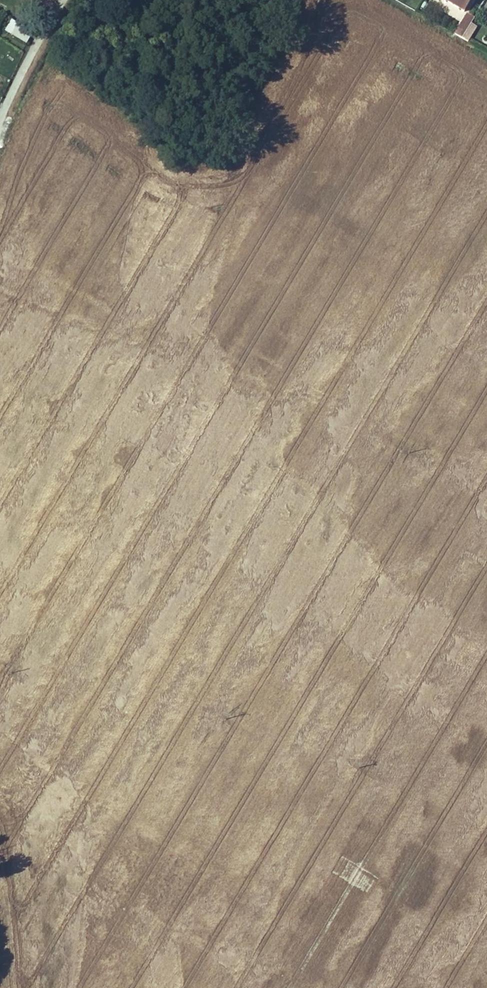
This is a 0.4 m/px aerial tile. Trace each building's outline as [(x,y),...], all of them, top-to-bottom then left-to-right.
[(465,16),(474,0),(437,0),(465,16)] [(456,39),(463,43),(472,28),(473,26),(475,22),(468,19),(456,39)] [(26,44),(32,34),(11,21),(5,31),(26,44)] [(477,31),(472,28),(463,43),(468,46),(477,31)]
